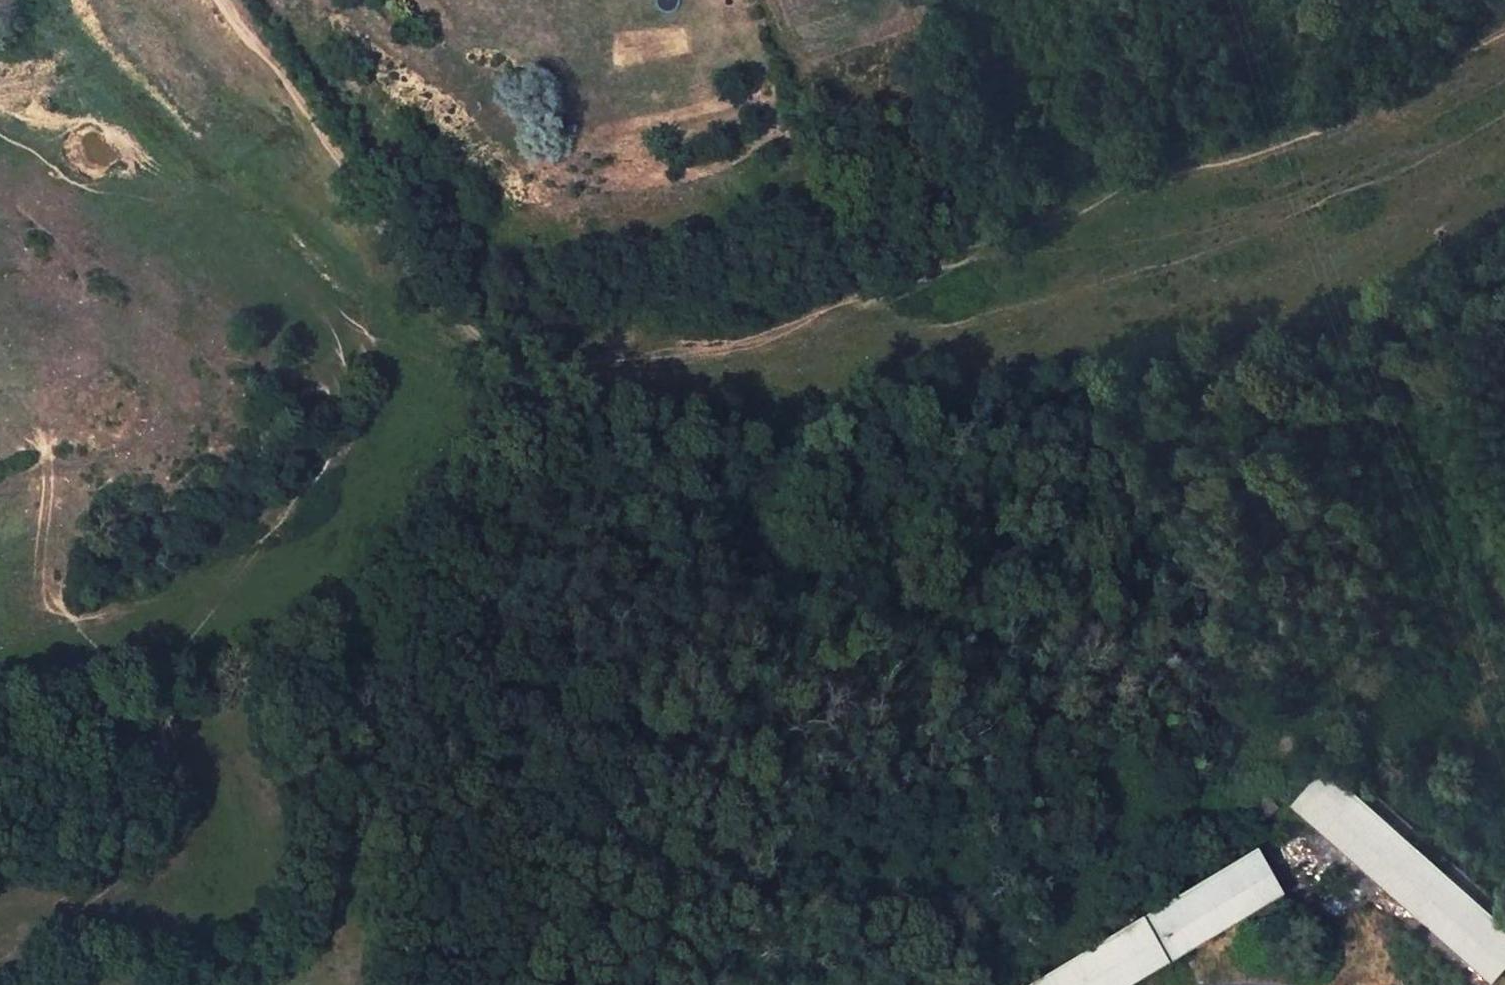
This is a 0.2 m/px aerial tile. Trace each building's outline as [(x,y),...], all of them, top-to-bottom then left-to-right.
[(1293,807),(1492,984),(1493,984),(1504,971),(1504,925),(1449,874),(1409,839),(1348,784),(1329,767),(1293,807)] [(1418,829),(1356,775),(1348,784),(1409,839),(1418,829)] [(1267,793),(1235,819),(1247,834),(1280,806),(1267,793)] [(1031,984),(1134,984),(1278,899),(1250,854),(1031,984)]
